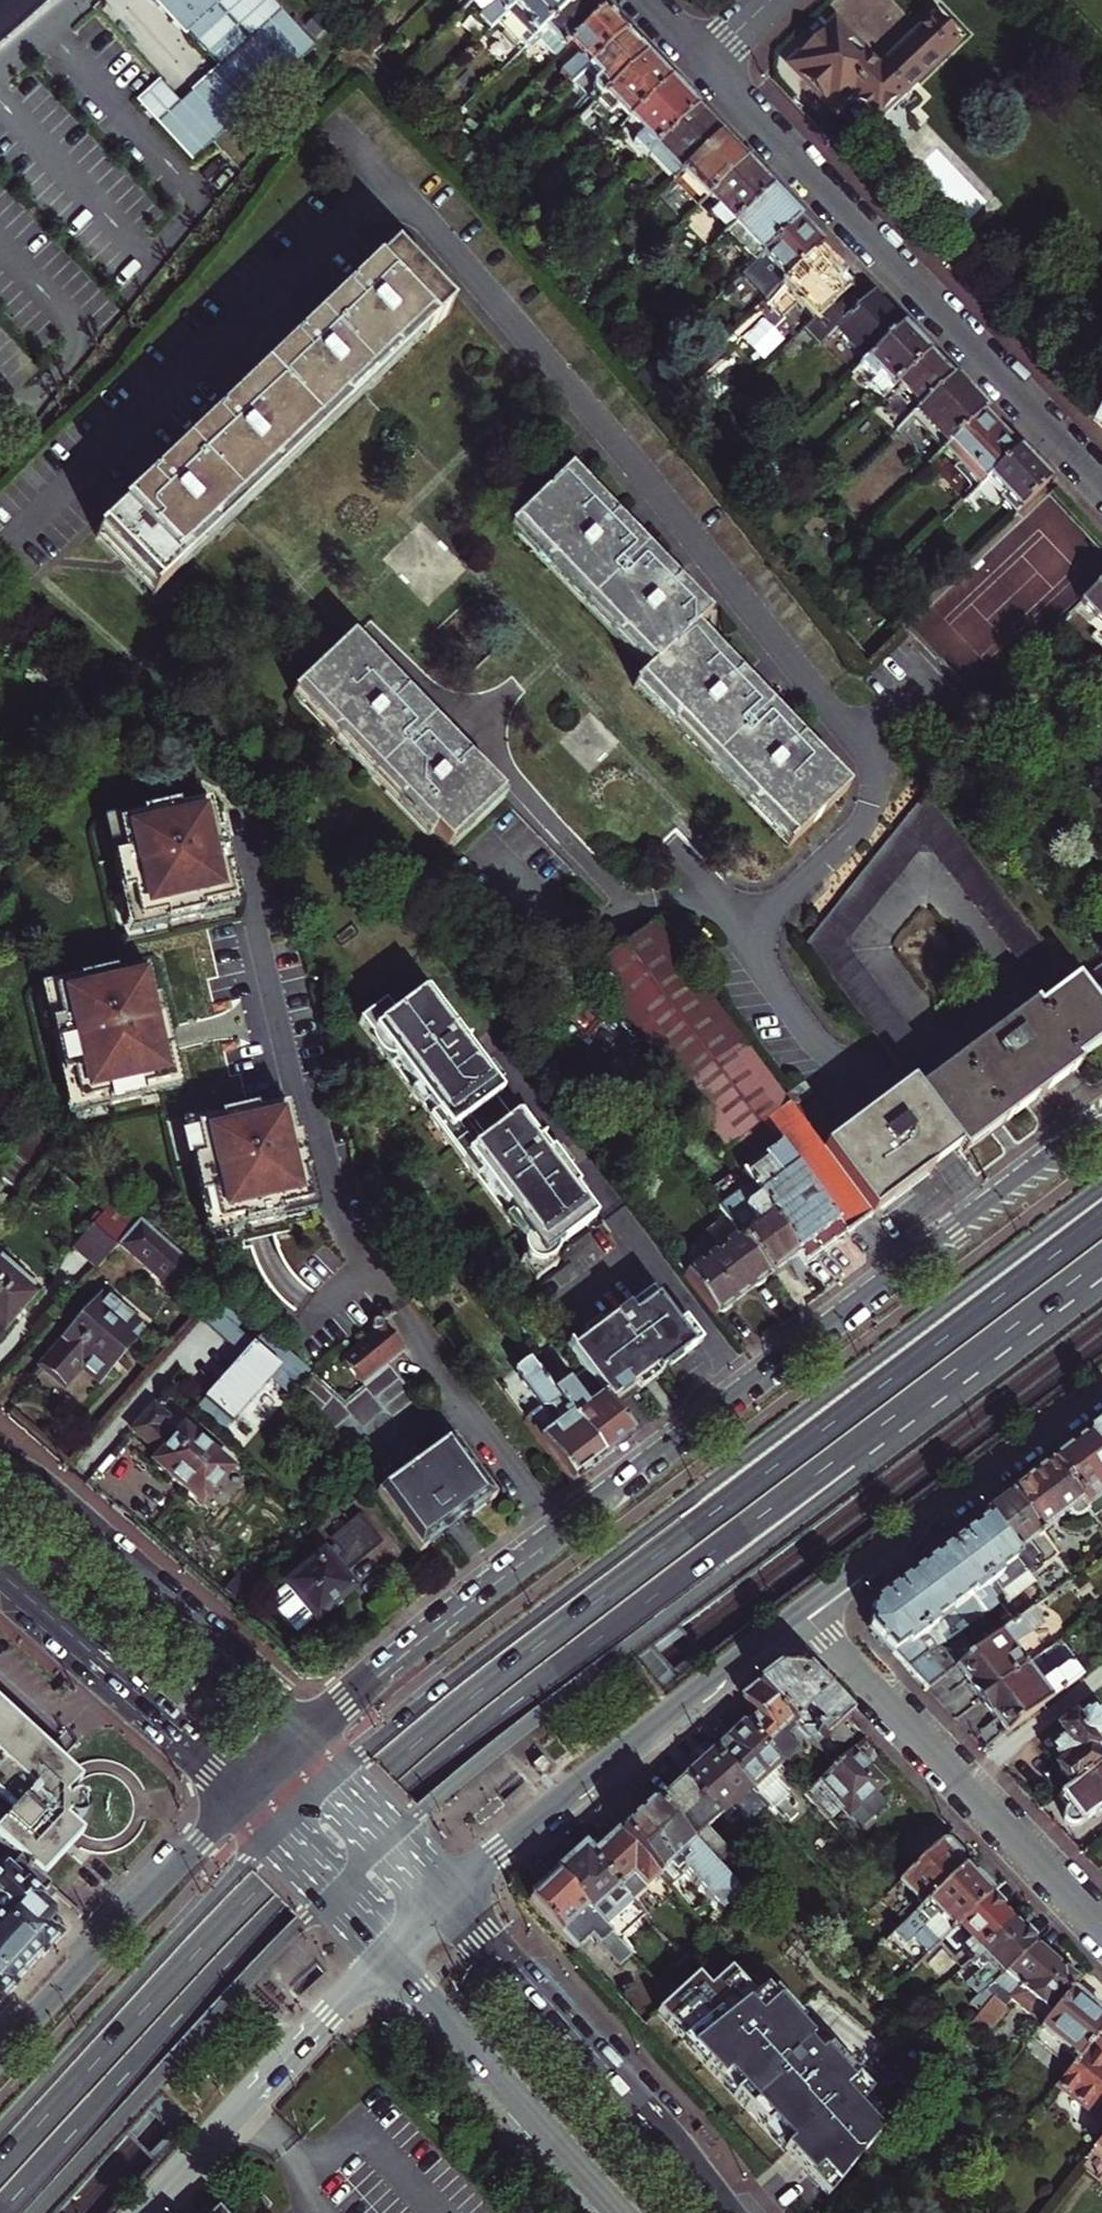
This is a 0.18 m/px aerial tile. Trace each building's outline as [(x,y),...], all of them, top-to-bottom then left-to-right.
[(185,36),(187,34),(218,67),(191,91),(191,92),(180,103),(159,81),(136,102),(191,162),(315,49),(280,11),(281,9),(273,0),(151,0),(185,36)] [(523,0),(475,0),(464,10),(476,22),(466,31),(477,43),(497,24),(523,0)] [(576,0),(523,0),(497,24),(522,51),(534,39),(576,0)] [(602,14),(589,0),(576,0),(534,39),(554,60),(567,48),(602,14)] [(572,85),(624,36),(602,14),(567,48),(577,58),(558,76),(569,88),(572,85)] [(833,25),(790,66),(835,113),(851,98),(872,121),(874,119),(879,121),(891,109),(890,106),(956,42),(934,18),(877,71),(833,25)] [(592,107),(644,58),(624,36),(572,85),(592,107)] [(627,122),(668,83),(644,58),(592,107),(588,111),(612,136),(627,122)] [(695,112),(668,83),(627,122),(641,137),(631,146),(644,160),(648,156),(695,112)] [(719,137),(695,112),(648,156),(661,169),(669,162),(680,174),(719,137)] [(710,196),(744,163),(719,137),(680,174),(679,175),(704,201),(710,196)] [(737,225),(772,192),(744,163),(710,196),(737,225)] [(800,222),(772,192),(737,225),(729,232),(757,262),(800,222)] [(771,293),(822,245),(800,222),(757,262),(749,270),(771,293)] [(822,245),(771,293),(771,294),(788,312),(807,295),(823,312),(846,290),(833,277),(843,268),(822,245)] [(166,607),(459,319),(403,262),(110,550),(166,607)] [(867,360),(901,328),(871,296),(861,306),(846,290),(823,312),(807,327),(823,344),(838,329),(867,360)] [(884,398),(901,382),(928,357),(901,328),(867,360),(862,366),(880,385),(875,389),(884,398)] [(924,406),(950,381),(928,357),(901,382),(924,406)] [(945,449),(982,414),(950,381),(924,406),(913,416),(945,449)] [(1092,418),(1101,429),(1101,409),(1092,418)] [(982,414),(945,449),(982,488),(989,481),(1019,452),(982,414)] [(992,500),(1010,520),(1049,484),(1019,452),(989,481),(1000,492),(992,500)] [(839,796),(686,640),(701,626),(639,562),(632,568),(616,552),(587,581),(602,598),(579,619),(643,683),(629,696),(782,852),(839,796)] [(1081,604),(1101,625),(1101,583),(1081,604)] [(459,864),(518,806),(368,651),(308,708),(459,864)] [(928,837),(1049,996),(1073,977),(931,788),(804,945),(903,1075),(927,1057),(842,944),(928,837)] [(191,801),(191,803),(193,802),(196,813),(207,811),(207,812),(209,812),(206,798),(191,801)] [(216,829),(211,830),(207,812),(207,811),(196,813),(193,802),(191,803),(173,807),(171,801),(136,809),(137,816),(108,822),(106,823),(113,852),(108,853),(108,855),(116,889),(116,890),(122,889),(129,920),(160,913),(161,919),(163,919),(163,921),(133,929),(142,966),(144,965),(147,979),(144,979),(144,978),(134,981),(131,970),(130,970),(111,974),(110,969),(73,977),(74,982),(45,989),(43,989),(51,1020),(46,1022),(46,1024),(57,1073),(57,1074),(62,1073),(69,1103),(100,1096),(102,1102),(103,1102),(137,1094),(138,1094),(137,1088),(167,1081),(160,1051),(166,1050),(165,1048),(168,1048),(176,1087),(173,1088),(182,1125),(186,1124),(187,1126),(185,1126),(192,1157),(187,1159),(187,1161),(194,1193),(195,1195),(200,1194),(207,1224),(238,1217),(239,1222),(240,1222),(274,1215),(276,1214),(274,1209),(304,1202),(298,1171),(303,1170),(303,1167),(295,1134),(290,1135),(286,1116),(285,1115),(274,1117),(272,1107),(271,1107),(270,1105),(280,1103),(230,906),(198,913),(197,911),(196,905),(227,898),(220,867),(225,866),(225,864),(216,829)] [(198,913),(230,906),(237,904),(227,863),(225,864),(225,866),(220,867),(227,898),(196,905),(197,911),(198,913)] [(780,1146),(844,1232),(868,1214),(819,1150),(649,923),(588,969),(648,1049),(624,1067),(637,1084),(661,1066),(679,1090),(672,1095),(736,1179),(780,1146)] [(1101,1016),(1101,956),(1073,977),(1101,1016)] [(144,965),(142,966),(129,969),(130,970),(131,970),(134,981),(144,978),(144,979),(147,979),(144,965)] [(1073,1059),(1101,1038),(1101,1016),(1073,977),(1049,996),(1034,1007),(1030,1002),(914,1090),(957,1147),(961,1152),(1077,1065),(1073,1059)] [(556,1248),(593,1221),(561,1178),(555,1183),(541,1163),(546,1159),(516,1119),(511,1123),(457,1051),(463,1047),(424,995),(391,1018),(382,1005),(356,1024),(521,1244),(521,1247),(521,1249),(522,1252),(523,1256),(524,1257),(526,1260),(527,1261),(529,1263),(532,1264),(535,1265),(538,1265),(540,1265),(543,1265),(547,1263),(549,1261),(551,1259),(554,1256),(555,1253),(555,1250),(556,1248)] [(138,1094),(137,1094),(137,1096),(173,1088),(176,1087),(168,1048),(165,1048),(166,1050),(160,1051),(167,1081),(137,1088),(138,1094)] [(791,1107),(809,1093),(800,1081),(783,1095),(791,1107)] [(868,1214),(944,1156),(957,1147),(914,1090),(908,1082),(895,1092),(819,1150),(868,1214)] [(285,1115),(286,1116),(288,1116),(285,1102),(280,1103),(270,1105),(271,1107),(272,1107),(274,1117),(285,1115)] [(185,1126),(187,1126),(186,1124),(182,1125),(177,1126),(185,1162),(187,1161),(187,1159),(192,1157),(185,1126)] [(801,1264),(844,1232),(780,1146),(736,1179),(752,1200),(792,1253),(801,1264)] [(304,1202),(274,1209),(276,1214),(274,1215),(274,1216),(314,1207),(304,1167),(303,1167),(303,1170),(298,1171),(304,1202)] [(87,1252),(99,1262),(118,1241),(137,1218),(115,1199),(89,1228),(100,1237),(87,1252)] [(737,1233),(767,1272),(792,1253),(752,1200),(726,1219),(737,1233)] [(137,1218),(118,1241),(167,1283),(188,1259),(139,1216),(137,1218)] [(685,1273),(715,1312),(767,1272),(737,1233),(685,1273)] [(526,1260),(524,1257),(518,1261),(533,1282),(554,1267),(549,1261),(547,1263),(543,1265),(540,1265),(538,1265),(535,1265),(532,1264),(529,1263),(527,1261),(526,1260)] [(38,1293),(0,1259),(0,1337),(38,1293)] [(273,1376),(292,1393),(316,1370),(267,1327),(256,1341),(238,1326),(250,1312),(222,1288),(200,1313),(244,1351),(193,1410),(222,1434),(273,1376)] [(648,1291),(644,1294),(667,1325),(671,1322),(648,1291)] [(644,1294),(567,1352),(580,1368),(607,1404),(651,1370),(654,1373),(689,1347),(673,1325),(671,1322),(667,1325),(644,1294)] [(122,1343),(135,1328),(100,1297),(36,1371),(60,1393),(77,1372),(94,1387),(128,1348),(122,1343)] [(364,1384),(387,1363),(403,1349),(403,1348),(380,1320),(377,1318),(374,1317),(371,1317),(368,1319),(367,1321),(367,1323),(368,1325),(370,1326),(372,1327),(373,1328),(342,1358),(342,1360),(364,1384)] [(681,1320),(673,1325),(689,1347),(697,1341),(681,1320)] [(461,1341),(449,1325),(439,1332),(447,1342),(446,1343),(450,1349),(461,1341)] [(522,1418),(571,1481),(586,1470),(601,1459),(540,1379),(527,1361),(510,1373),(536,1407),(522,1418)] [(312,1416),(415,1555),(423,1549),(422,1548),(437,1536),(438,1538),(446,1532),(444,1531),(460,1519),(461,1521),(470,1514),(468,1513),(485,1501),(486,1502),(491,1498),(446,1439),(414,1463),(404,1448),(434,1425),(387,1363),(364,1384),(346,1401),(316,1370),(292,1393),(312,1416)] [(555,1368),(540,1379),(601,1459),(615,1448),(631,1436),(607,1404),(580,1368),(564,1380),(555,1368)] [(193,1508),(225,1471),(148,1405),(127,1429),(151,1449),(140,1462),(193,1508)] [(1089,1438),(1101,1455),(1101,1428),(1100,1430),(1089,1438)] [(1053,1466),(1091,1515),(1096,1521),(1101,1516),(1101,1455),(1089,1438),(1072,1451),(1053,1466)] [(1091,1515),(1053,1466),(1030,1483),(1009,1499),(1047,1548),(1091,1515)] [(984,1518),(987,1521),(1031,1580),(1057,1561),(1047,1548),(1009,1499),(1000,1506),(984,1518)] [(976,1529),(965,1537),(994,1600),(1000,1608),(1006,1604),(1007,1606),(1035,1585),(1031,1580),(987,1521),(976,1529)] [(377,1544),(360,1523),(284,1586),(285,1587),(272,1597),(272,1605),(294,1632),(311,1618),(314,1622),(367,1577),(355,1563),(377,1544)] [(985,1607),(994,1600),(965,1537),(958,1542),(943,1553),(985,1607)] [(962,1624),(985,1607),(943,1553),(936,1559),(922,1569),(962,1624)] [(909,1579),(896,1588),(948,1634),(962,1624),(922,1569),(909,1579)] [(935,1644),(948,1634),(896,1588),(887,1595),(871,1607),(935,1644)] [(968,1632),(1000,1608),(994,1600),(985,1607),(962,1624),(968,1632)] [(939,1650),(935,1644),(871,1607),(869,1618),(868,1629),(928,1691),(955,1671),(943,1655),(939,1650)] [(1033,1613),(1040,1623),(1045,1619),(1038,1610),(1033,1613)] [(955,1671),(979,1703),(1036,1661),(1023,1643),(1038,1632),(1040,1623),(1033,1613),(982,1651),(962,1666),(955,1671)] [(951,1645),(968,1632),(962,1624),(948,1634),(935,1644),(939,1650),(945,1646),(951,1645)] [(1023,1643),(1036,1661),(1051,1650),(1038,1632),(1023,1643)] [(951,1650),(943,1655),(955,1671),(962,1666),(951,1650)] [(1036,1661),(979,1703),(1004,1735),(1082,1677),(1075,1667),(1065,1666),(1049,1679),(1036,1661)] [(805,1673),(778,1673),(771,1678),(756,1689),(814,1750),(832,1769),(853,1750),(866,1738),(849,1719),(805,1673)] [(814,1750),(756,1689),(745,1697),(738,1702),(752,1719),(741,1728),(777,1767),(778,1768),(802,1747),(808,1754),(814,1750)] [(0,1705),(0,1795),(13,1807),(0,1821),(0,1842),(11,1851),(25,1865),(39,1878),(82,1832),(67,1818),(80,1804),(66,1791),(79,1776),(0,1705)] [(1101,1764),(1101,1715),(1095,1705),(1076,1718),(1075,1717),(1061,1727),(1066,1735),(1049,1747),(1062,1766),(1059,1769),(1071,1787),(1101,1764)] [(777,1767),(741,1728),(712,1755),(748,1794),(765,1813),(785,1794),(768,1776),(777,1767)] [(884,1785),(853,1750),(832,1769),(804,1796),(802,1798),(827,1824),(842,1810),(849,1817),(851,1816),(861,1827),(883,1806),(873,1796),(884,1785)] [(682,1782),(718,1822),(748,1794),(712,1755),(682,1782)] [(540,1759),(532,1767),(536,1771),(540,1776),(548,1768),(540,1759)] [(1058,1797),(1067,1809),(1065,1812),(1064,1815),(1064,1819),(1066,1822),(1068,1825),(1072,1827),(1075,1826),(1079,1825),(1080,1826),(1101,1809),(1101,1764),(1071,1787),(1058,1797)] [(702,1836),(718,1822),(682,1782),(661,1801),(658,1799),(650,1806),(717,1880),(731,1867),(702,1836)] [(650,1806),(616,1837),(655,1879),(669,1866),(715,1915),(734,1898),(730,1895),(717,1880),(650,1806)] [(903,1854),(916,1868),(938,1847),(925,1833),(903,1854)] [(655,1879),(616,1837),(589,1862),(616,1891),(630,1878),(642,1891),(655,1879)] [(905,1925),(962,1872),(938,1847),(916,1868),(891,1892),(882,1901),(905,1925)] [(1,2001),(61,1935),(48,1923),(51,1920),(51,1913),(43,1906),(55,1892),(39,1878),(25,1865),(11,1851),(0,1863),(0,1898),(5,1902),(0,1908),(0,2002),(1,2001)] [(580,1852),(554,1877),(600,1927),(627,1903),(616,1891),(589,1862),(580,1852)] [(731,1867),(717,1880),(730,1895),(744,1882),(731,1867)] [(916,1937),(931,1953),(988,1899),(962,1872),(905,1925),(892,1937),(903,1950),(916,1937)] [(600,1927),(554,1877),(528,1901),(572,1949),(585,1937),(613,1967),(616,1964),(626,1955),(600,1927)] [(953,1977),(969,1963),(1011,1924),(988,1899),(931,1953),(953,1977)] [(998,1980),(1033,1947),(1011,1924),(969,1963),(974,1967),(978,1963),(983,1969),(986,1967),(998,1980)] [(1043,2027),(1071,1993),(1077,1986),(1033,1947),(998,1980),(983,1994),(985,1996),(973,2007),(979,2014),(965,2029),(975,2040),(1003,2013),(1002,2012),(1012,2003),(1043,2027)] [(830,2058),(841,2043),(818,2031),(808,2041),(760,1990),(751,1998),(725,1970),(704,1989),(692,1976),(655,2011),(826,2195),(878,2133),(864,2118),(875,2108),(830,2058)] [(1101,2032),(1101,2020),(1071,1993),(1043,2027),(1040,2030),(1077,2061),(1084,2053),(1099,2036),(1101,2032)] [(1061,2081),(1101,2115),(1101,2038),(1099,2036),(1084,2053),(1077,2061),(1061,2081)]
